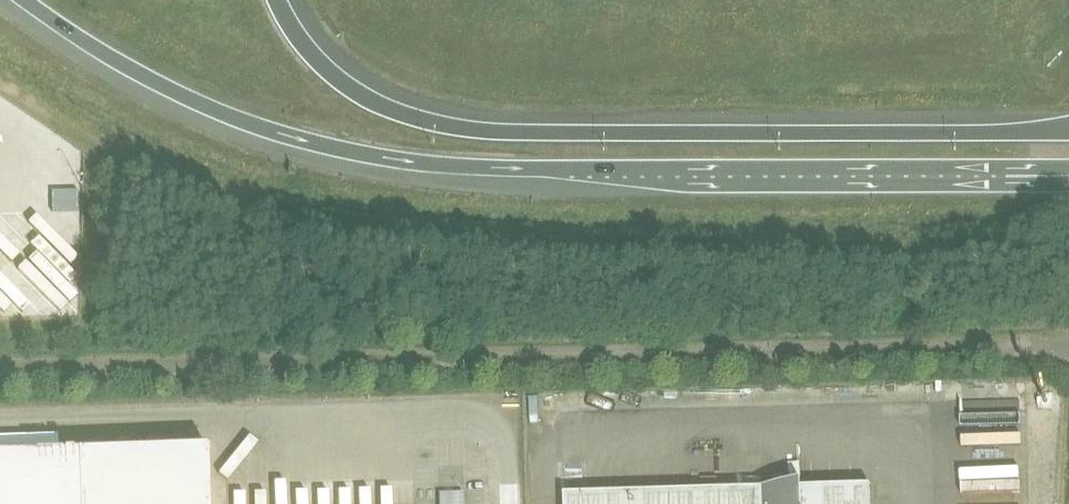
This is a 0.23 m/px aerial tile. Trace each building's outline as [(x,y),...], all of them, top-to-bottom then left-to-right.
[(207,448),(0,454),(0,503),(209,503),(207,448)] [(741,455),(720,456),(721,486),(742,486),(741,455)] [(871,485),(802,487),(801,480),(762,489),(564,494),(564,503),(871,503),(871,485)] [(438,493),(438,503),(463,503),(462,492),(438,493)]
